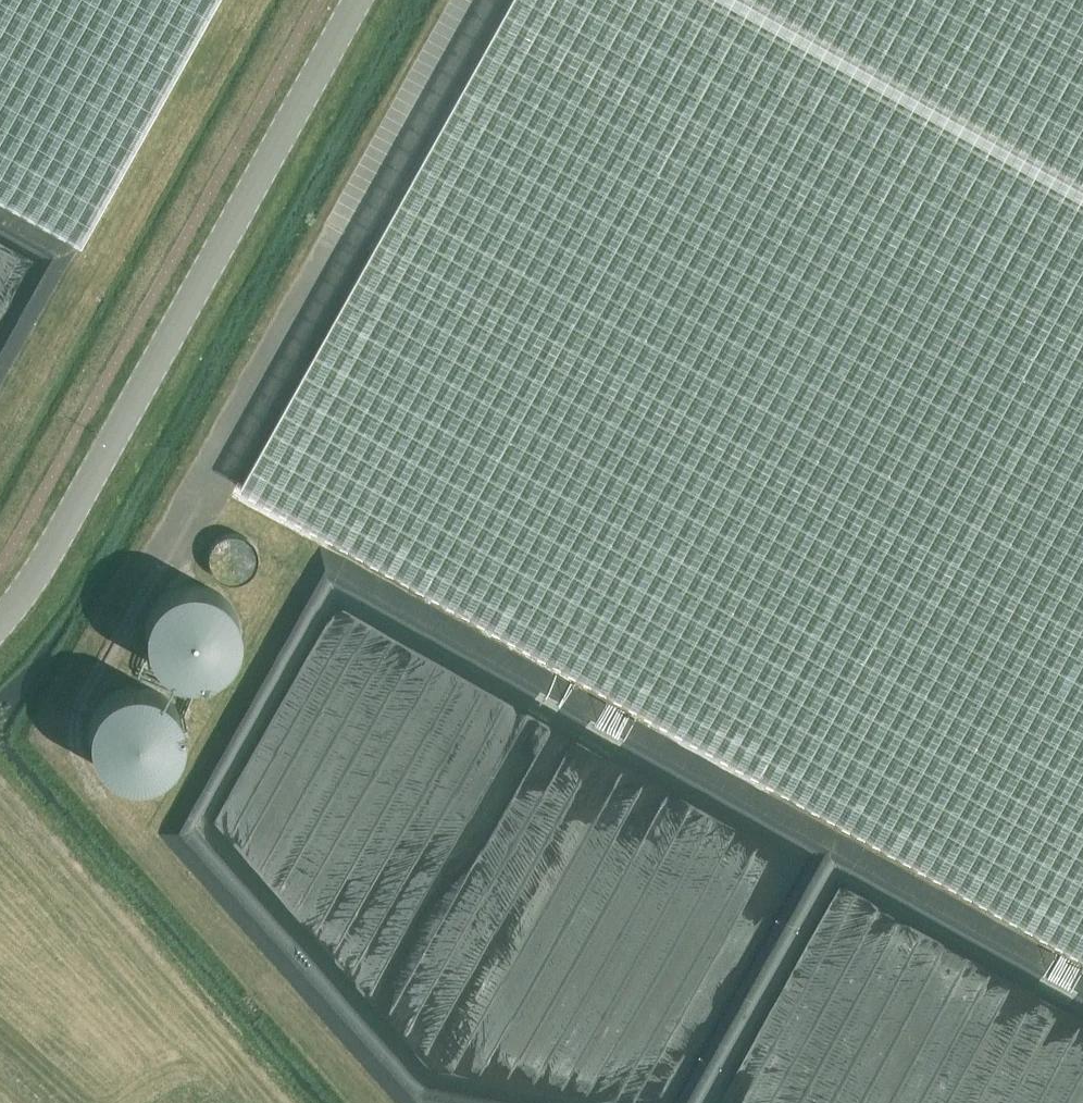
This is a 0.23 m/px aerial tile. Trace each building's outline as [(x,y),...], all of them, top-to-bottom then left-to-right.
[(81,244),(217,0),(0,0),(0,199),(81,244)] [(242,484),(1082,953),(1082,0),(512,0),(242,484)] [(240,526),(215,549),(239,575),(264,552),(240,526)] [(183,626),(186,632),(165,643),(187,683),(261,644),(236,597),(183,626)] [(108,712),(103,771),(188,777),(194,705),(156,702),(155,716),(108,712)]
